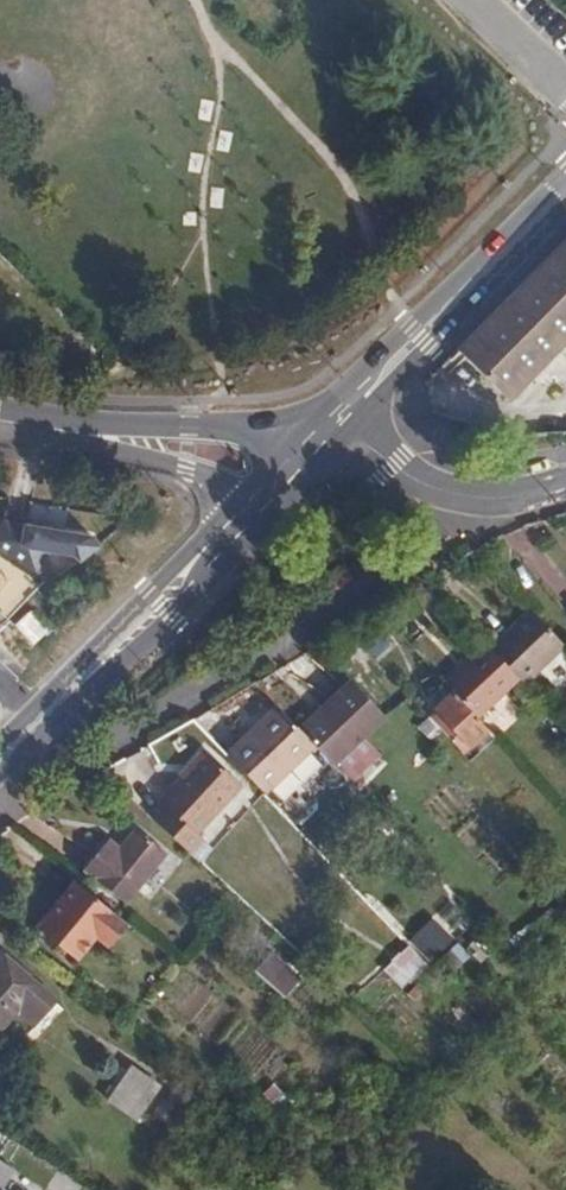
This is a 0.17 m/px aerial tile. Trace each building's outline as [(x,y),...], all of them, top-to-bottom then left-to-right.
[(518,287),(455,351),(507,400),(565,341),(565,238),(518,287)] [(425,580),(437,592),(449,580),(441,571),(425,580)] [(45,627),(27,611),(13,624),(31,642),(45,627)] [(520,681),(527,688),(565,653),(565,650),(530,611),(489,648),(497,656),(520,681)] [(445,685),(450,691),(477,720),(520,681),(497,656),(489,648),(486,645),(445,685)] [(295,728),(310,744),(328,763),(378,715),(346,680),(295,728)] [(442,720),(435,726),(456,748),(481,724),(477,720),(450,691),(432,708),(442,720)] [(224,753),(260,791),(310,744),(295,728),(274,707),(224,753)] [(169,814),(157,826),(192,861),(205,847),(197,840),(244,794),(210,760),(162,807),(169,814)] [(112,846),(88,875),(128,909),(169,862),(141,836),(124,856),(112,846)] [(79,887),(60,908),(114,953),(133,931),(79,887)] [(114,953),(60,908),(38,934),(77,968),(96,947),(110,958),(114,953)] [(380,972),(399,992),(426,967),(407,947),(380,972)] [(273,959),(253,979),(280,1004),(300,983),(273,959)] [(1,963),(0,963),(0,1021),(31,990),(1,963)] [(148,1091),(123,1073),(100,1104),(124,1122),(148,1091)] [(16,1174),(0,1162),(0,1189),(5,1189),(16,1174)]
